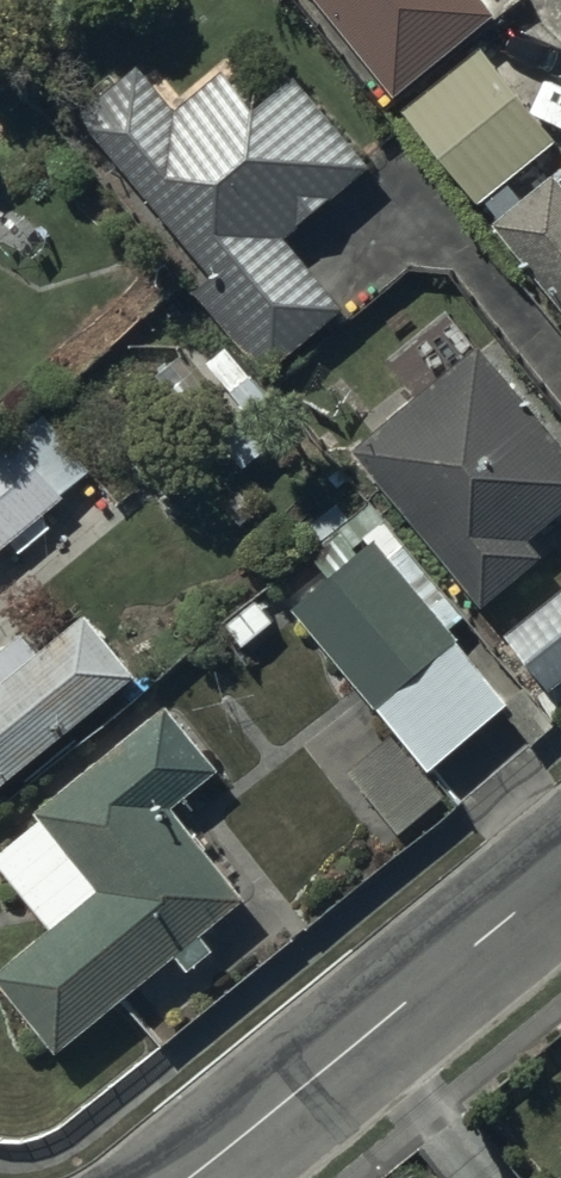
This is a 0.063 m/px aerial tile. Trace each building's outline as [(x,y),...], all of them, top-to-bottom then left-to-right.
[(393,99),(493,18),(479,0),(313,0),(393,99)] [(554,143),(480,51),(402,114),(477,206),(554,143)] [(79,116),(214,281),(196,295),(264,378),(343,313),(284,242),(370,171),(296,80),(253,115),(221,75),(175,112),(137,69),(79,116)] [(493,225),(560,308),(560,181),(560,182),(555,175),(493,225)] [(484,611),(542,562),(526,543),(560,513),(560,450),(478,350),(468,358),(436,320),(386,362),(416,398),(351,452),(484,611)] [(99,468),(47,405),(0,445),(0,551),(99,468)] [(437,776),(517,709),(381,545),(301,612),(437,776)] [(504,638),(549,696),(560,686),(560,594),(504,638)] [(112,699),(43,613),(0,647),(0,788),(112,699)] [(55,1055),(174,961),(187,977),(214,956),(199,937),(243,903),(172,813),(222,774),(170,709),(36,814),(41,821),(0,854),(0,870),(49,932),(0,971),(0,984),(55,1055)] [(396,737),(351,774),(404,837),(449,800),(396,737)]
